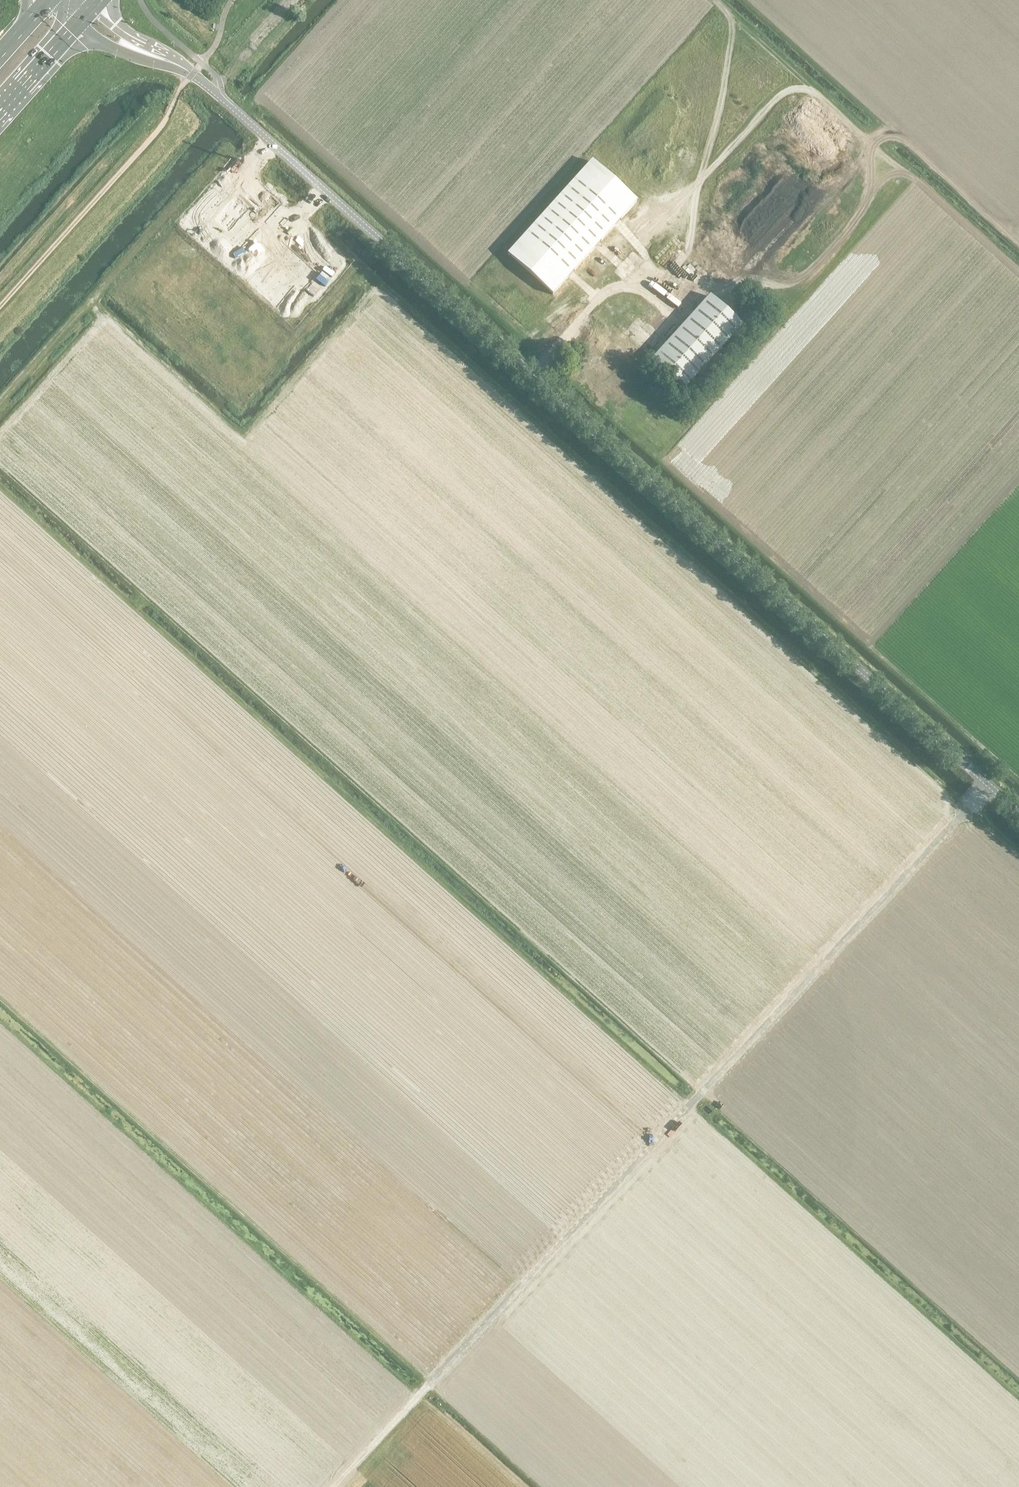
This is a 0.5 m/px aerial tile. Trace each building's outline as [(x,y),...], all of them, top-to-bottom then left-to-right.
[(509,256),(511,255),(553,293),(552,294),(553,296),(637,203),(592,162),(508,255),(509,256)] [(260,287),(283,309),(314,277),(291,255),(260,287)] [(685,391),(743,327),(710,297),(652,360),(685,391)]
